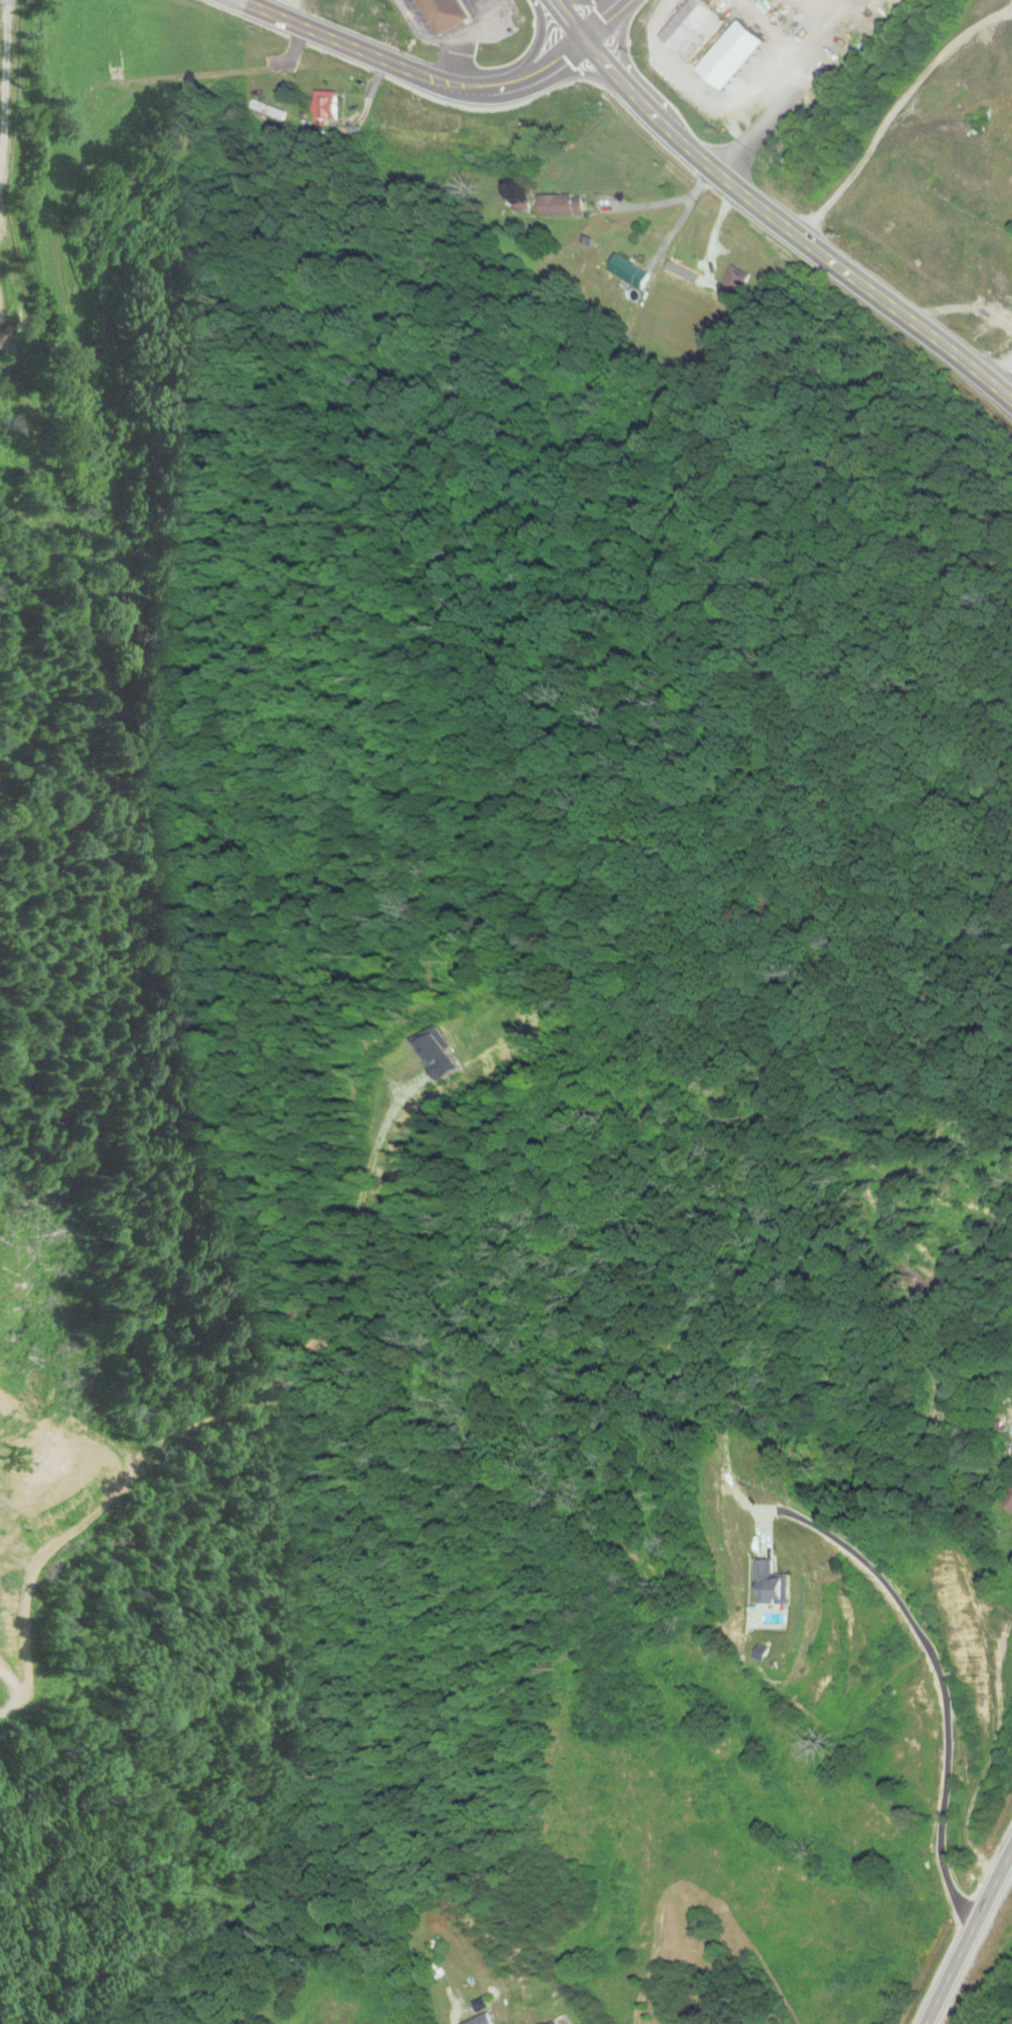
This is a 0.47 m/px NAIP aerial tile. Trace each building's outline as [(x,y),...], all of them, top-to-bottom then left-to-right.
[(438,37),(470,21),(460,0),(419,0),(438,37)] [(726,22),(700,0),(694,0),(661,37),(690,63),(726,22)] [(337,93),(316,93),(316,120),(337,120),(337,93)] [(286,111),(254,102),(251,110),(284,119),(286,111)] [(557,121),(563,125),(567,119),(561,115),(557,121)] [(583,215),(583,197),(543,197),(543,215),(583,215)] [(717,295),(734,306),(751,279),(734,269),(717,295)] [(791,1579),(762,1579),(762,1606),(791,1606),(791,1579)] [(489,2014),(467,2023),(493,2023),(489,2014)]
